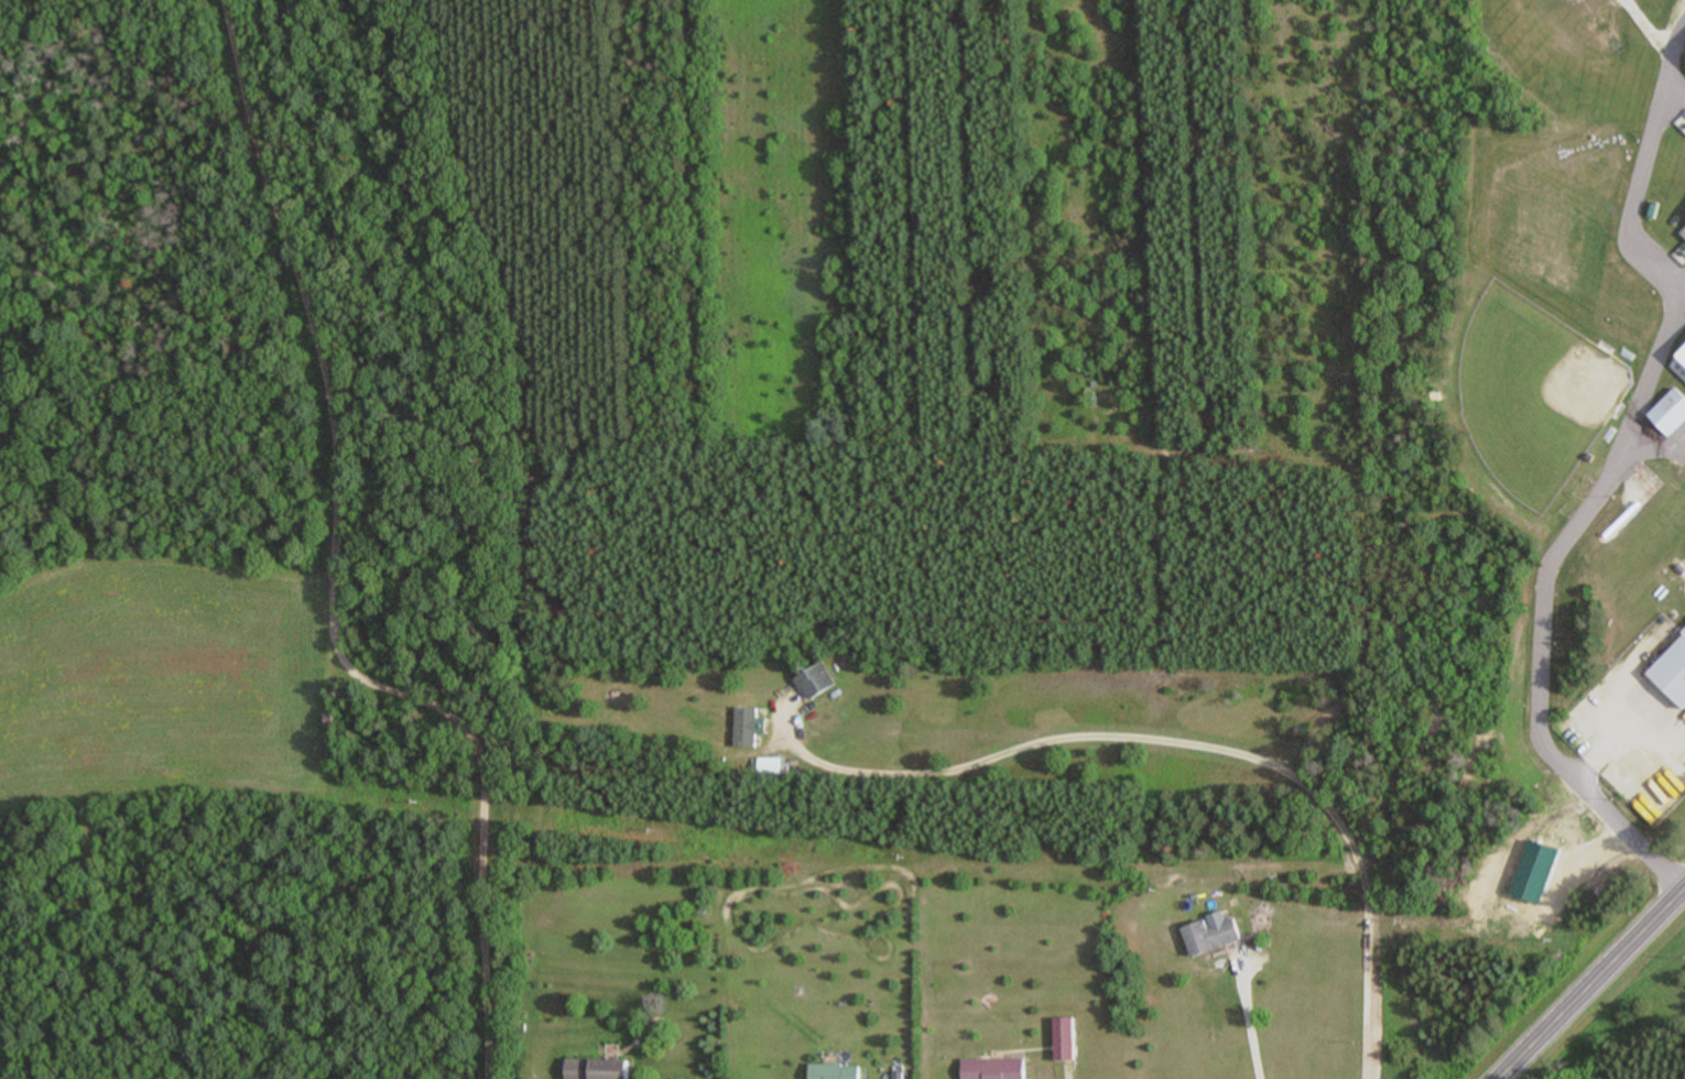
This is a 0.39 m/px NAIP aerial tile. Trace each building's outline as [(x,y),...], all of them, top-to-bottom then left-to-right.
[(1676,352),(1684,361),(1684,344),(1676,352)] [(1644,413),(1667,436),(1684,420),(1684,400),(1673,386),(1644,413)] [(1639,671),(1679,711),(1684,706),(1684,623),(1639,671)] [(836,684),(820,661),(793,680),(809,702),(836,684)] [(735,749),(756,749),(756,709),(735,709),(735,749)] [(781,759),(758,759),(758,778),(781,778),(781,759)] [(1240,943),(1233,918),(1217,923),(1215,918),(1181,928),(1190,958),(1240,943)] [(1074,1019),(1053,1019),(1053,1062),(1074,1062),(1074,1019)] [(564,1060),(564,1078),(627,1078),(627,1060),(564,1060)] [(1024,1060),(961,1060),(961,1078),(1024,1078),(1024,1060)] [(859,1065),(808,1065),(808,1078),(859,1078),(859,1065)]
